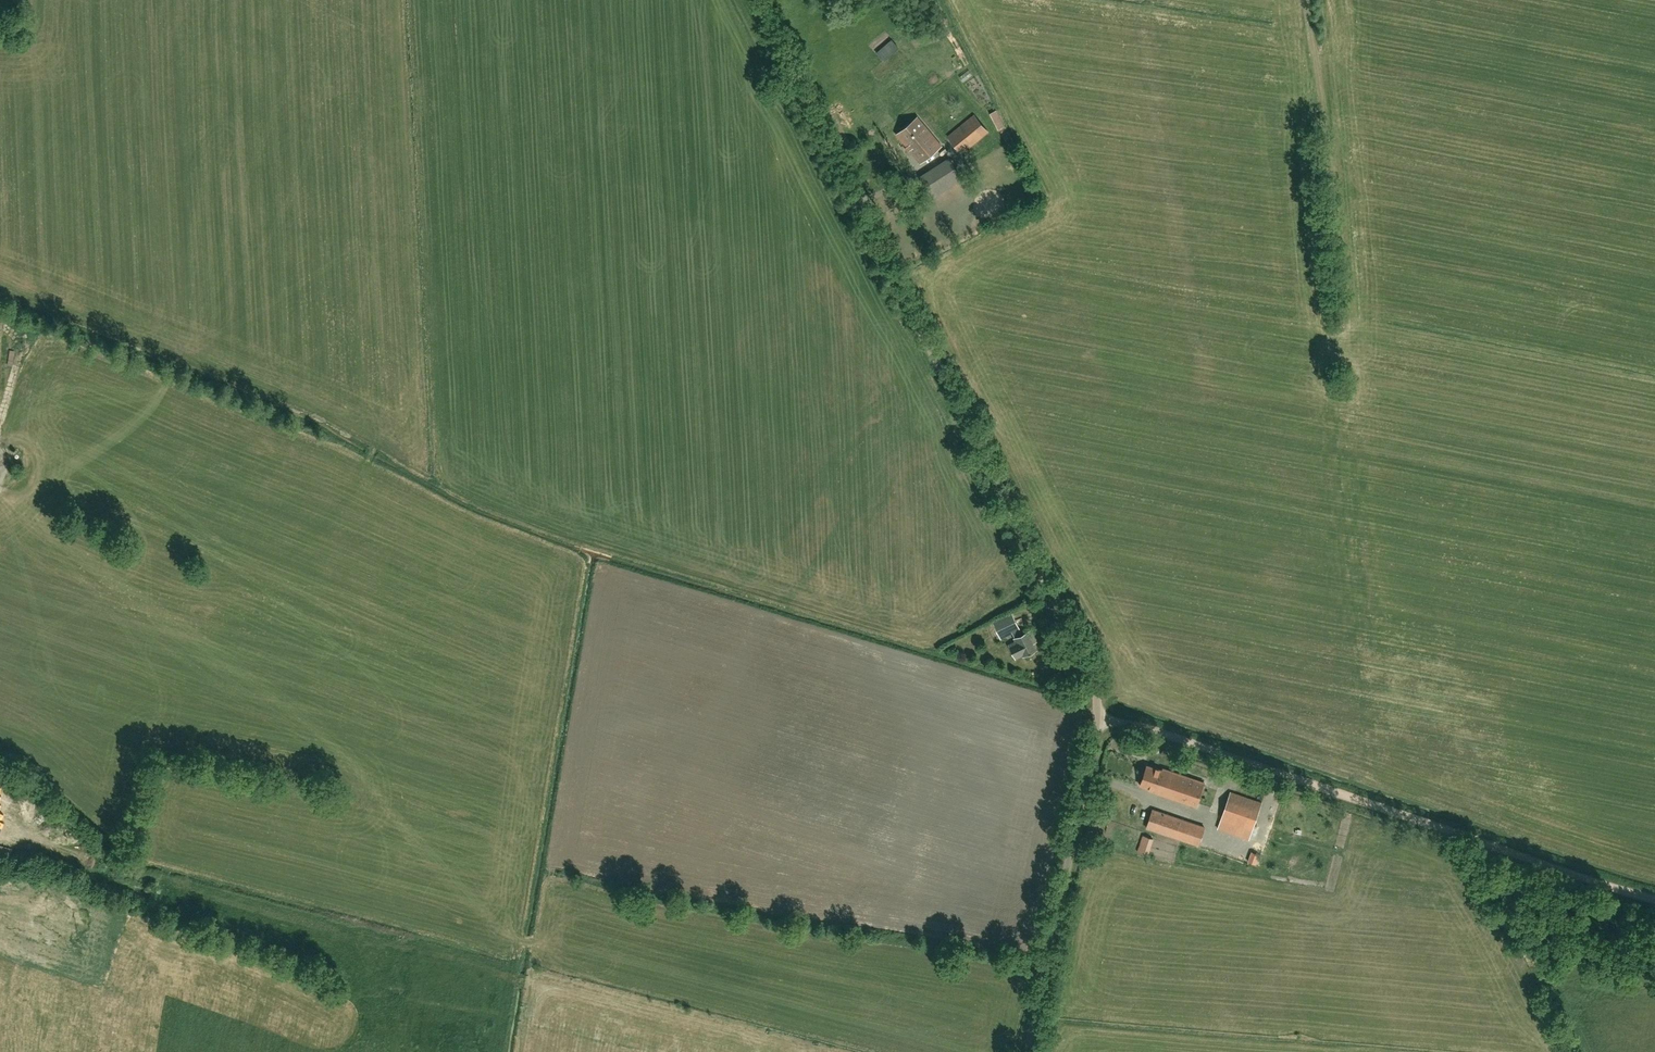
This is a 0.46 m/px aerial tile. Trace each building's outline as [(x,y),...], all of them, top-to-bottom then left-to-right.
[(883,61),(899,48),(892,40),(876,53),(883,61)] [(962,153),(987,132),(974,116),(949,137),(962,153)] [(918,117),(897,135),(921,163),(941,146),(933,135),(931,137),(929,133),(930,132),(918,117)] [(996,627),(1001,639),(1018,631),(1012,619),(996,627)] [(1015,638),(1017,642),(1010,645),(1016,658),(1023,654),(1024,656),(1038,649),(1035,642),(1036,641),(1031,631),(1015,638)] [(1204,782),(1164,769),(1163,770),(1147,765),(1140,785),(1157,791),(1156,792),(1196,806),(1204,782)] [(1262,802),(1231,791),(1220,822),(1252,833),(1262,802)] [(27,813),(31,817),(39,806),(34,802),(27,813)] [(1146,827),(1199,845),(1205,827),(1152,809),(1146,827)] [(44,831),(48,834),(58,820),(54,817),(44,831)] [(1154,838),(1143,835),(1137,852),(1148,855),(1154,838)]
